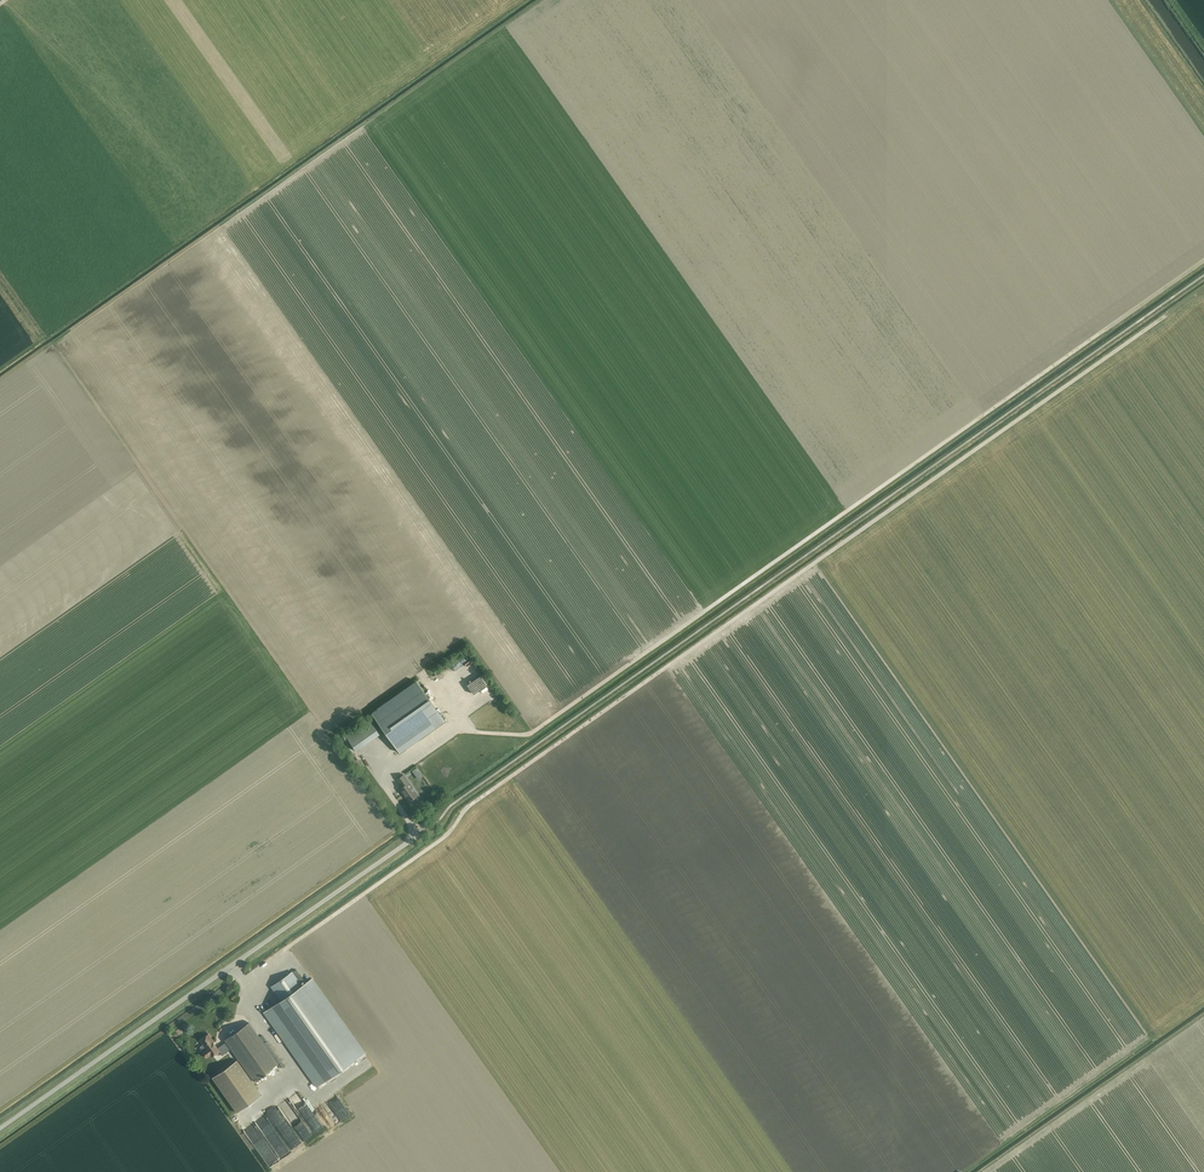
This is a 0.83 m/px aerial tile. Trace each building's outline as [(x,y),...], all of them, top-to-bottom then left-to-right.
[(452,672),(454,675),(463,668),(458,661),(450,668),(451,669),(448,672),(450,674),(452,672)] [(457,679),(449,685),(452,689),(460,682),(457,679)] [(456,698),(460,704),(470,697),(477,692),(478,694),(486,688),(479,680),(473,685),(471,683),(457,694),(458,696),(456,698)] [(456,734),(445,721),(429,696),(388,726),(395,738),(376,753),(382,767),(392,779),(456,734)] [(493,702),(482,710),(486,715),(497,708),(493,702)] [(472,723),(483,716),(479,711),(469,718),(472,723)] [(404,774),(397,779),(403,787),(400,789),(404,795),(405,794),(410,801),(417,796),(412,788),(413,787),(404,774)] [(312,978),(303,985),(302,985),(292,971),(271,986),(281,1000),(264,1012),(317,1086),(365,1053),(312,978)] [(230,1019),(229,1010),(221,1011),(222,1020),(230,1019)] [(227,1041),(232,1048),(254,1080),(278,1063),(249,1023),(225,1039),(227,1041)] [(232,1048),(227,1041),(217,1048),(213,1042),(214,1041),(209,1034),(200,1040),(206,1048),(202,1051),(207,1057),(210,1055),(212,1056),(219,1051),(222,1055),(232,1048)] [(212,1077),(237,1112),(262,1095),(237,1060),(212,1077)] [(357,1076),(355,1070),(345,1074),(348,1080),(357,1076)] [(286,1093),(310,1134),(319,1129),(295,1088),(286,1093)] [(285,1100),(279,1104),(284,1113),(290,1109),(285,1100)] [(337,1121),(325,1101),(321,1104),(333,1124),(337,1121)] [(275,1108),(267,1111),(280,1139),(286,1136),(289,1141),(292,1140),(291,1138),(290,1138),(275,1108)] [(273,1149),(280,1145),(263,1116),(256,1120),(273,1149)] [(251,1142),(259,1139),(253,1124),(245,1128),(251,1142)]
